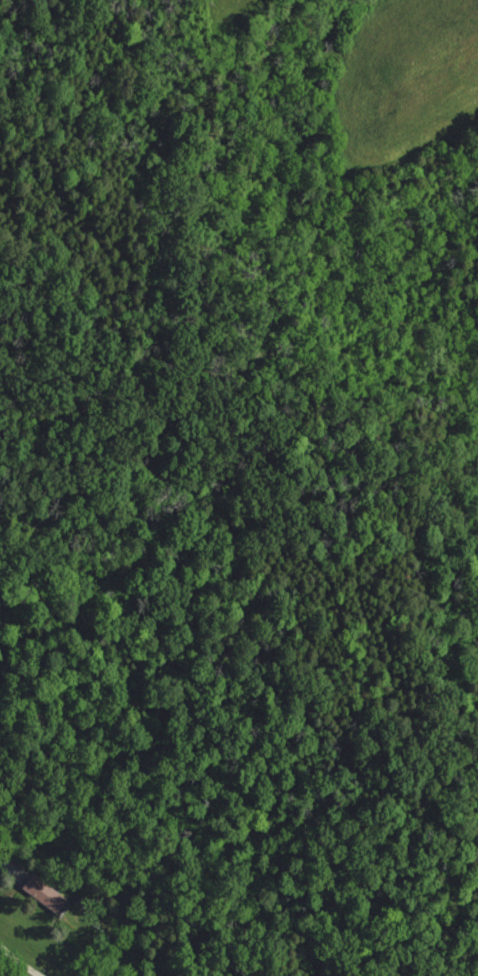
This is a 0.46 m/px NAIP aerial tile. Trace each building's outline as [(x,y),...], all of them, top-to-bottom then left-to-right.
[(61,913),(70,897),(32,876),(23,891),(61,913)]
